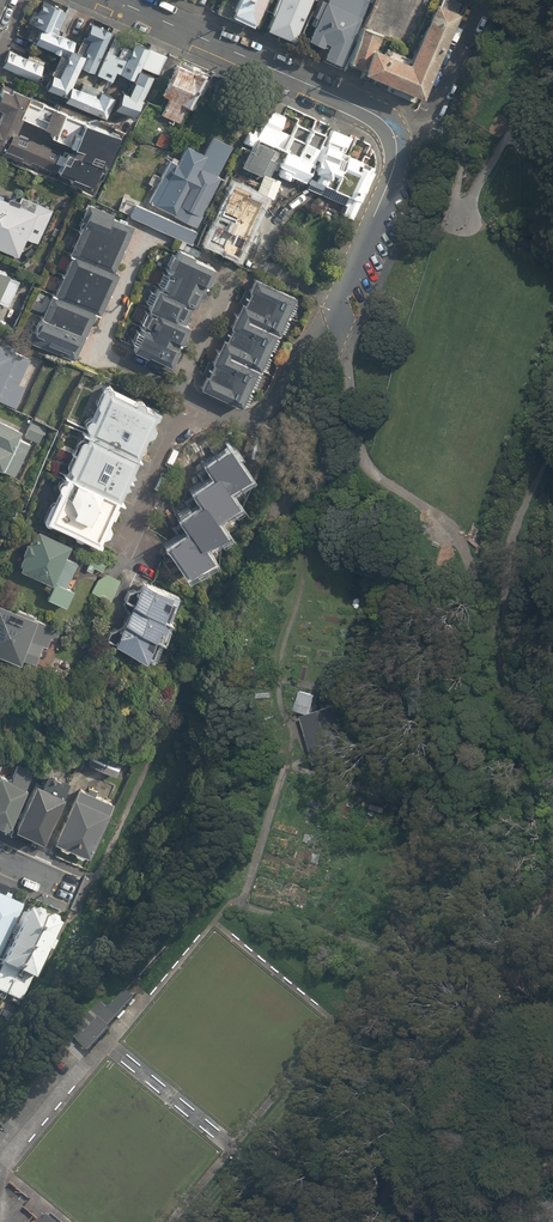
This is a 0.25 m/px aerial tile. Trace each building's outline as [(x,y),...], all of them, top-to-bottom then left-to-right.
[(55,0),(38,0),(30,18),(40,22),(55,28),(66,4),(55,0)] [(227,13),(251,24),(262,0),(233,0),(227,13)] [(255,26),(272,34),(288,0),(267,0),(255,26)] [(308,37),(326,44),(321,55),(340,63),(366,0),(323,0),(308,37)] [(383,37),(362,28),(347,64),(423,96),(459,12),(434,2),(411,57),(385,46),(383,51),(378,49),(383,37)] [(298,20),(285,15),(277,34),(290,39),(298,20)] [(110,26),(90,18),(84,34),(89,36),(83,52),(78,63),(92,69),(110,26)] [(55,28),(40,22),(33,39),(68,53),(71,46),(75,37),(55,28)] [(125,58),(106,50),(95,73),(111,80),(115,71),(132,79),(137,68),(146,47),(132,41),(125,58)] [(71,46),(68,53),(60,73),(52,70),(45,86),(65,95),(70,83),(78,63),(83,52),(71,46)] [(43,62),(9,47),(1,64),(35,79),(43,62)] [(165,56),(149,48),(141,67),(157,74),(165,56)] [(208,75),(176,60),(160,94),(166,97),(158,114),(178,124),(185,108),(191,110),(208,75)] [(152,75),(137,68),(132,79),(126,93),(121,91),(113,107),(133,116),(152,75)] [(97,94),(70,83),(65,95),(63,98),(105,115),(114,95),(99,88),(97,94)] [(59,102),(56,106),(17,88),(4,85),(0,85),(0,106),(4,108),(0,118),(0,149),(5,150),(7,148),(23,156),(22,159),(30,161),(32,159),(71,177),(69,180),(82,186),(83,181),(93,185),(100,171),(105,173),(119,136),(118,130),(95,117),(59,102)] [(282,112),(266,105),(254,132),(247,129),(234,158),(258,168),(264,155),(280,162),(275,173),(287,178),(290,172),(320,186),(318,191),(346,203),(342,211),(352,216),(374,166),(360,160),(362,157),(344,149),(350,134),(329,124),(325,132),(294,118),(288,130),(276,125),(282,112)] [(229,142),(211,133),(202,149),(183,140),(152,202),(196,225),(221,175),(214,171),(229,142)] [(0,191),(0,246),(18,253),(25,237),(35,241),(50,207),(19,194),(17,198),(0,191)] [(153,212),(135,204),(130,215),(189,242),(194,231),(189,229),(191,226),(154,209),(153,212)] [(132,225),(87,205),(67,250),(73,252),(111,270),(132,225)] [(255,223),(228,211),(221,229),(247,241),(255,223)] [(111,270),(73,252),(53,295),(95,314),(97,315),(117,272),(111,270)] [(153,255),(140,285),(198,311),(214,276),(163,253),(161,259),(153,255)] [(7,306),(19,277),(0,269),(0,303),(7,306)] [(289,316),(298,297),(249,274),(241,293),(289,316)] [(140,285),(132,303),(190,329),(198,311),(140,285)] [(281,335),(289,316),(241,293),(231,312),(281,335)] [(95,314),(53,295),(50,294),(30,339),(74,359),(95,314)] [(190,329),(132,303),(115,342),(173,368),(190,329)] [(223,330),(272,353),(281,335),(231,312),(223,330)] [(272,353),(223,330),(214,348),(264,371),(272,353)] [(0,339),(0,393),(18,402),(27,384),(23,382),(35,357),(0,339)] [(264,371),(214,348),(205,366),(253,388),(264,371)] [(205,366),(196,386),(243,409),(253,388),(205,366)] [(157,405),(106,383),(88,423),(139,445),(157,405)] [(45,424),(31,417),(23,433),(37,440),(45,424)] [(0,419),(0,469),(12,475),(29,443),(15,436),(19,429),(0,419)] [(139,445),(88,423),(68,471),(118,493),(139,445)] [(238,476),(217,443),(207,450),(212,458),(200,465),(204,471),(216,490),(238,476)] [(118,493),(68,471),(46,520),(97,542),(118,493)] [(216,490),(204,471),(193,477),(199,486),(187,493),(190,499),(203,518),(225,504),(216,490)] [(203,518),(190,499),(182,505),(187,513),(175,521),(177,525),(192,547),(213,534),(203,518)] [(192,547),(177,525),(168,531),(174,540),(161,549),(175,572),(198,557),(192,547)] [(71,544),(36,528),(18,565),(48,579),(46,584),(52,587),(47,597),(66,605),(74,589),(67,585),(78,561),(66,555),(71,544)] [(119,577),(99,567),(89,589),(108,598),(119,577)] [(175,593),(142,580),(133,601),(166,615),(175,593)] [(0,600),(0,649),(20,657),(23,651),(38,657),(52,622),(0,600)] [(166,615),(133,601),(125,620),(153,632),(158,634),(166,615)] [(153,632),(125,620),(115,642),(143,654),(153,632)] [(307,713),(309,712),(315,695),(300,690),(294,709),(307,713)] [(356,751),(341,703),(309,712),(307,713),(301,715),(315,763),(356,751)] [(122,751),(95,740),(86,764),(112,775),(122,751)] [(0,773),(0,820),(8,823),(30,769),(15,763),(9,776),(0,773)] [(41,783),(34,780),(14,825),(45,838),(70,779),(48,769),(41,783)] [(112,803),(77,787),(51,844),(87,859),(112,803)] [(0,895),(0,943),(18,902),(0,895)] [(24,905),(0,958),(0,996),(17,1003),(29,977),(53,922),(50,920),(51,917),(24,905)] [(110,1026),(135,997),(126,989),(108,1009),(100,1002),(77,1028),(84,1033),(77,1040),(90,1051),(111,1027),(110,1026)] [(48,1212),(39,1221),(60,1221),(48,1212)]
